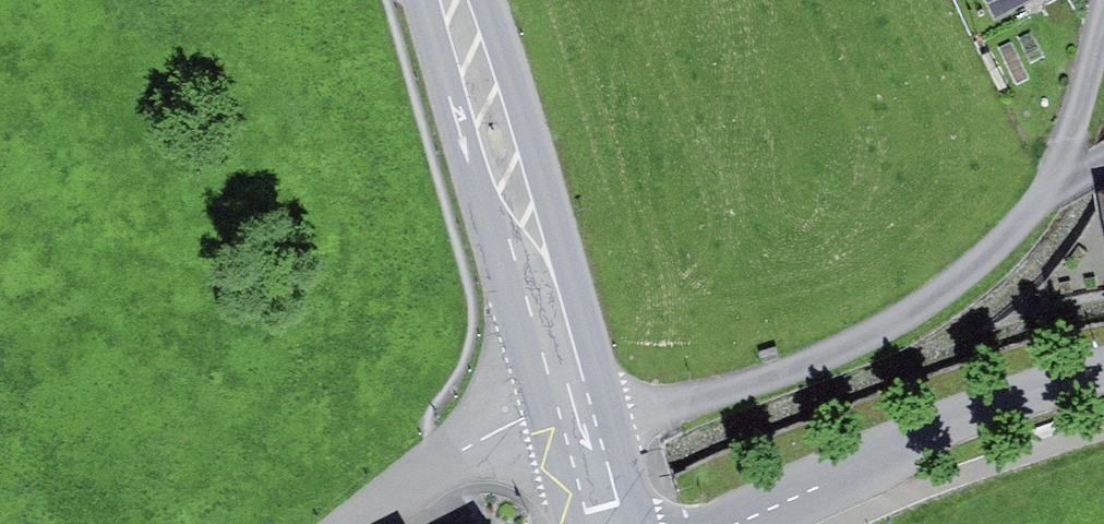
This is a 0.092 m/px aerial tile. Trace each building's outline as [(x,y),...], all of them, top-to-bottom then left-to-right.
[(995,22),(1039,0),(984,0),(995,22)] [(1096,200),(1103,239),(1103,198),(1096,200)] [(481,513),(461,523),(487,523),(481,513)]
